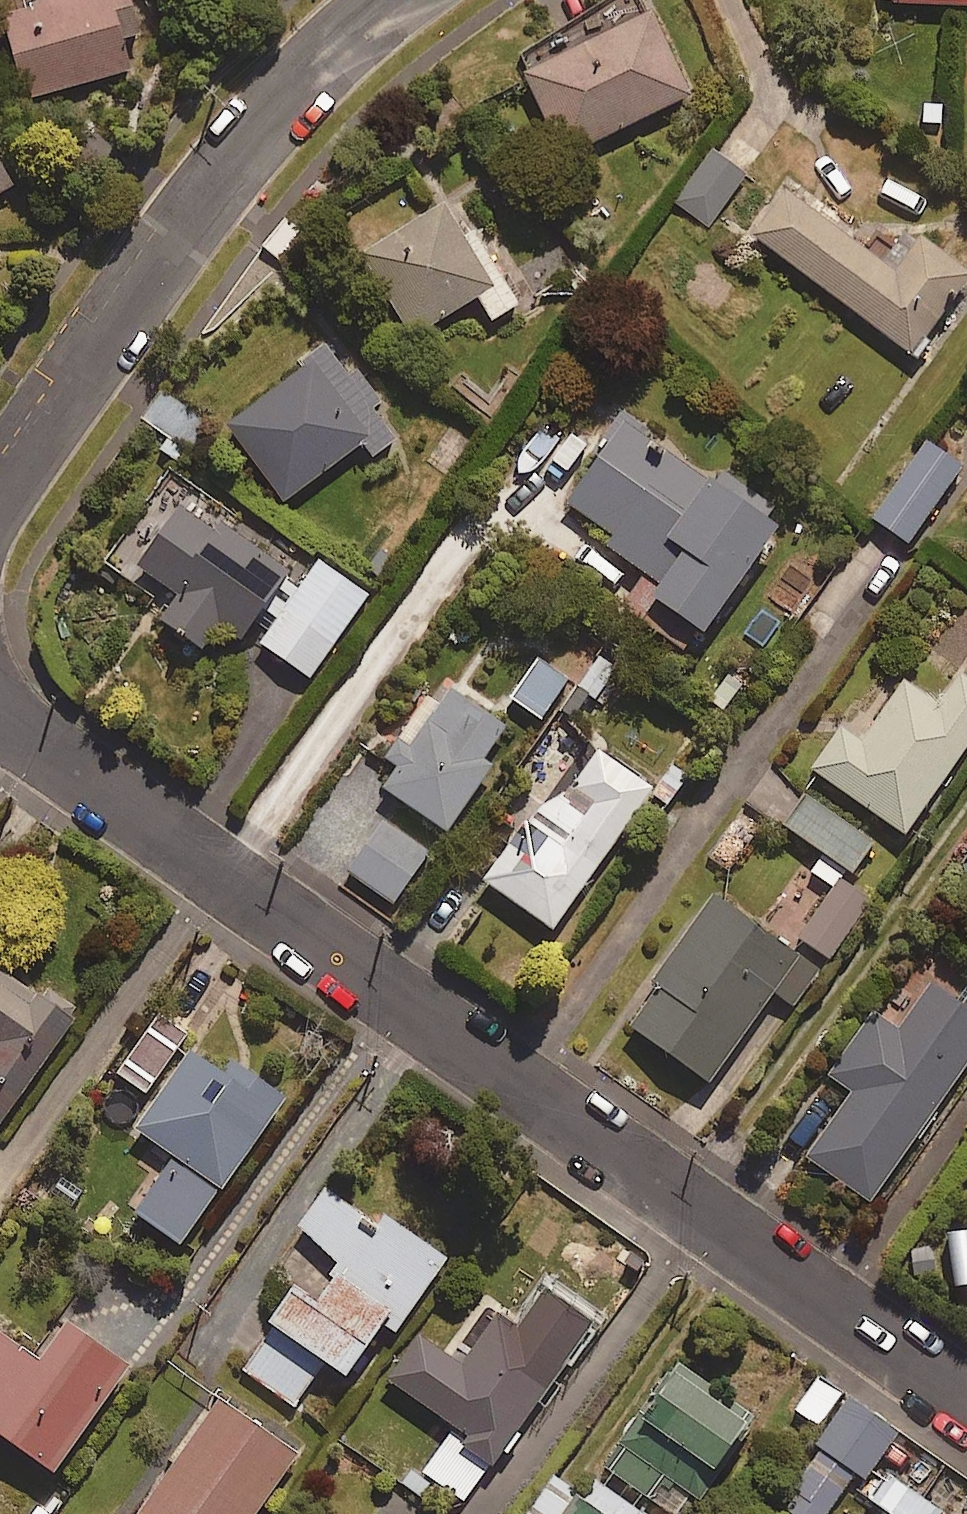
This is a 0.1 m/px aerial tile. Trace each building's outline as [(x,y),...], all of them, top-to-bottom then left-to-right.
[(131,0),(96,0),(7,24),(28,103),(132,76),(124,45),(142,41),(131,0)] [(890,7),(966,11),(966,0),(891,0),(890,7)] [(696,100),(658,19),(530,79),(568,161),(696,100)] [(746,181),(713,157),(677,206),(710,230),(746,181)] [(16,191),(0,163),(0,200),(16,191)] [(791,179),(748,236),(916,361),(966,293),(966,279),(921,244),(896,277),(809,212),(818,200),(791,179)] [(519,312),(456,208),(368,261),(417,342),(481,303),(495,327),(519,312)] [(310,240),(285,221),(264,249),(288,268),(310,240)] [(375,463),(399,445),(378,418),(387,412),(357,373),(349,380),(322,345),(304,359),(314,371),(231,435),(287,508),(364,449),(375,463)] [(786,539),(630,423),(561,516),(649,582),(626,613),(694,663),(786,539)] [(965,474),(929,448),(875,524),(912,550),(965,474)] [(174,531),(151,514),(110,569),(138,590),(146,579),(181,605),(164,628),(202,656),(245,644),(292,580),(225,531),(216,543),(184,519),(174,531)] [(370,598),(321,565),(263,650),(312,684),(370,598)] [(571,684),(542,664),(515,704),(544,724),(571,684)] [(958,678),(938,706),(909,685),(865,748),(845,733),(815,775),(908,841),(966,758),(966,684),(958,678)] [(509,731),(451,690),(380,790),(448,838),(494,773),(484,767),(509,731)] [(656,795),(600,755),(569,798),(556,788),(486,887),(556,936),(656,795)] [(821,856),(807,875),(830,892),(845,873),(854,880),(875,853),(807,802),(786,830),(821,856)] [(430,859),(384,827),(349,877),(395,909),(430,859)] [(874,904),(843,882),(801,941),(833,963),(874,904)] [(828,983),(715,904),(659,984),(665,988),(632,1034),(713,1091),(777,999),(803,1018),(828,983)] [(74,1029),(0,977),(0,1134),(74,1029)] [(898,991),(834,1081),(857,1098),(810,1165),(872,1209),(966,1076),(966,1019),(931,993),(921,1007),(898,991)] [(189,1039),(160,1019),(119,1080),(148,1100),(189,1039)] [(224,1081),(193,1059),(139,1137),(177,1164),(137,1221),(185,1254),(288,1106),(233,1068),(224,1081)] [(376,1228),(329,1196),(300,1238),(347,1270),(322,1306),(303,1293),(246,1376),(296,1410),(323,1369),(350,1388),(388,1332),(399,1339),(448,1267),(381,1221),(376,1228)] [(571,1366),(505,1319),(467,1374),(422,1342),(391,1386),(456,1433),(425,1477),(470,1509),(571,1366)] [(0,1344),(0,1443),(56,1484),(131,1380),(69,1334),(41,1373),(0,1344)] [(681,1370),(608,1475),(664,1513),(699,1513),(761,1425),(681,1370)] [(843,1401),(819,1384),(798,1414),(821,1431),(843,1401)] [(855,1407),(782,1509),(789,1513),(832,1513),(859,1476),(867,1483),(899,1439),(855,1407)] [(221,1408),(146,1513),(263,1513),(299,1464),(221,1408)] [(890,1479),(872,1504),(886,1513),(939,1513),(890,1479)] [(552,1490),(533,1513),(573,1513),(577,1509),(552,1490)] [(610,1498),(600,1513),(637,1513),(610,1498)]
